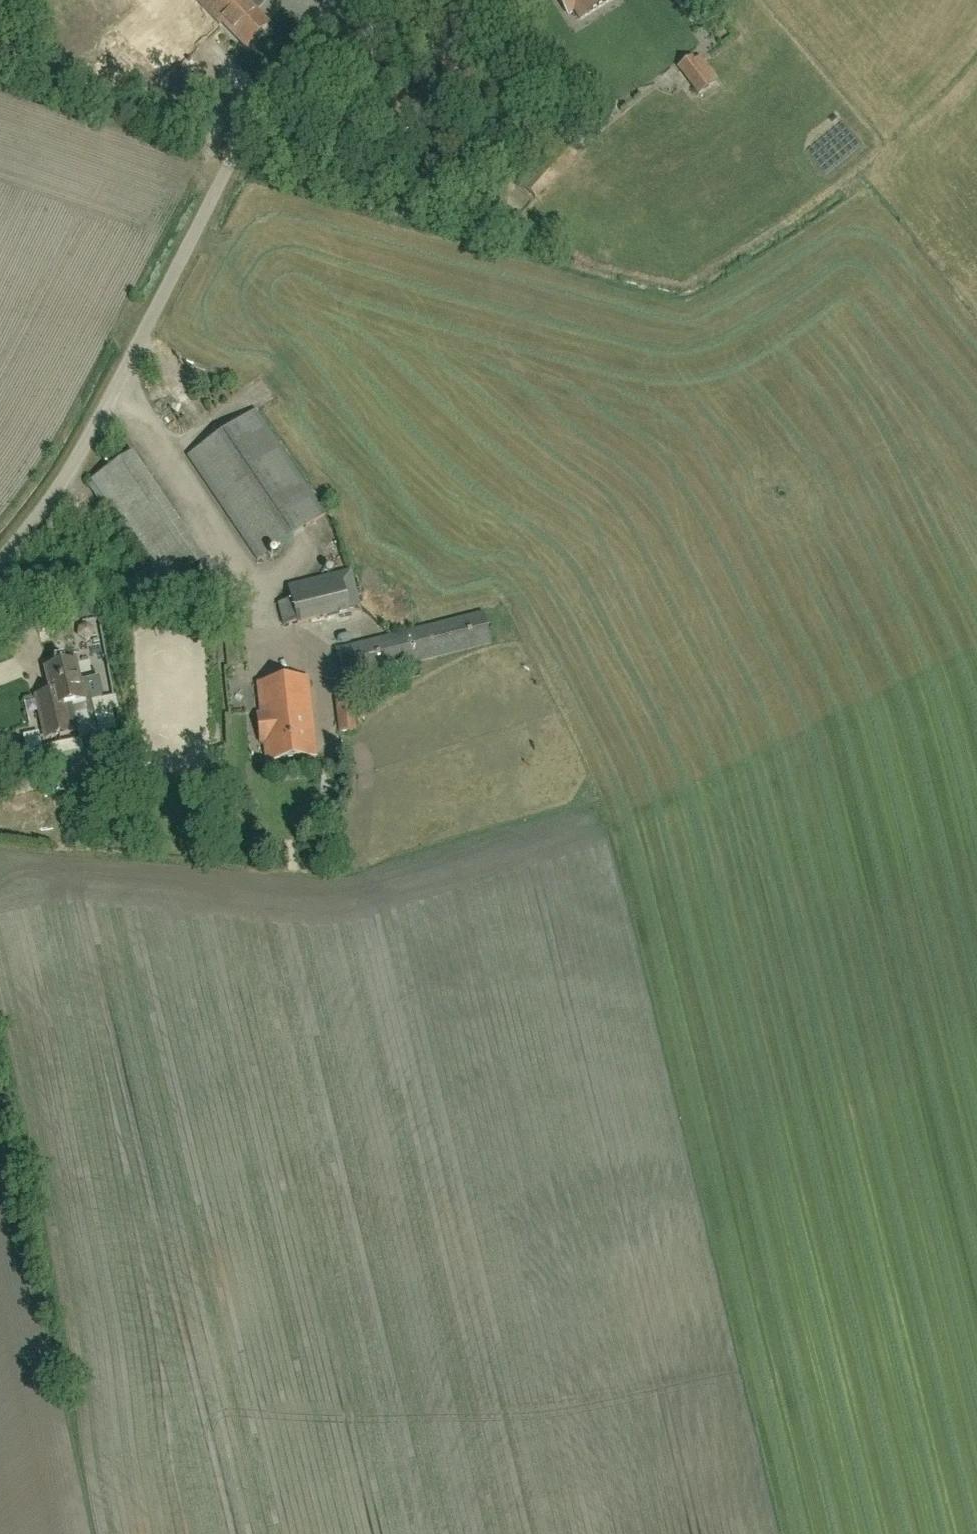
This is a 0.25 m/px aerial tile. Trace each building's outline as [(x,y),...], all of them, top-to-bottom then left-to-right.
[(206,10),(220,25),(222,23),(247,49),(271,25),(246,0),(196,0),(206,10)] [(568,16),(574,12),(580,21),(612,0),(558,0),(568,16)] [(701,97),(713,88),(693,59),(680,68),(701,97)] [(568,163),(576,154),(558,138),(551,146),(518,182),(534,197),(535,198),(568,163)] [(257,561),(326,515),(256,411),(188,457),(257,561)] [(199,565),(128,458),(93,481),(165,588),(199,565)] [(284,626),(360,607),(351,571),(287,586),(291,601),(278,604),(284,626)] [(344,683),(492,645),(484,613),(336,650),(344,683)] [(71,703),(86,699),(82,681),(79,682),(74,661),(45,668),(51,692),(36,695),(45,737),(78,730),(71,703)] [(268,762),(316,756),(307,678),(258,684),(262,714),(257,714),(259,734),(264,734),(268,762)] [(340,734),(356,732),(352,698),(336,700),(340,734)] [(94,738),(92,709),(80,710),(83,739),(94,738)] [(26,742),(0,748),(0,773),(31,766),(26,742)] [(82,749),(58,754),(65,790),(89,786),(82,749)]
